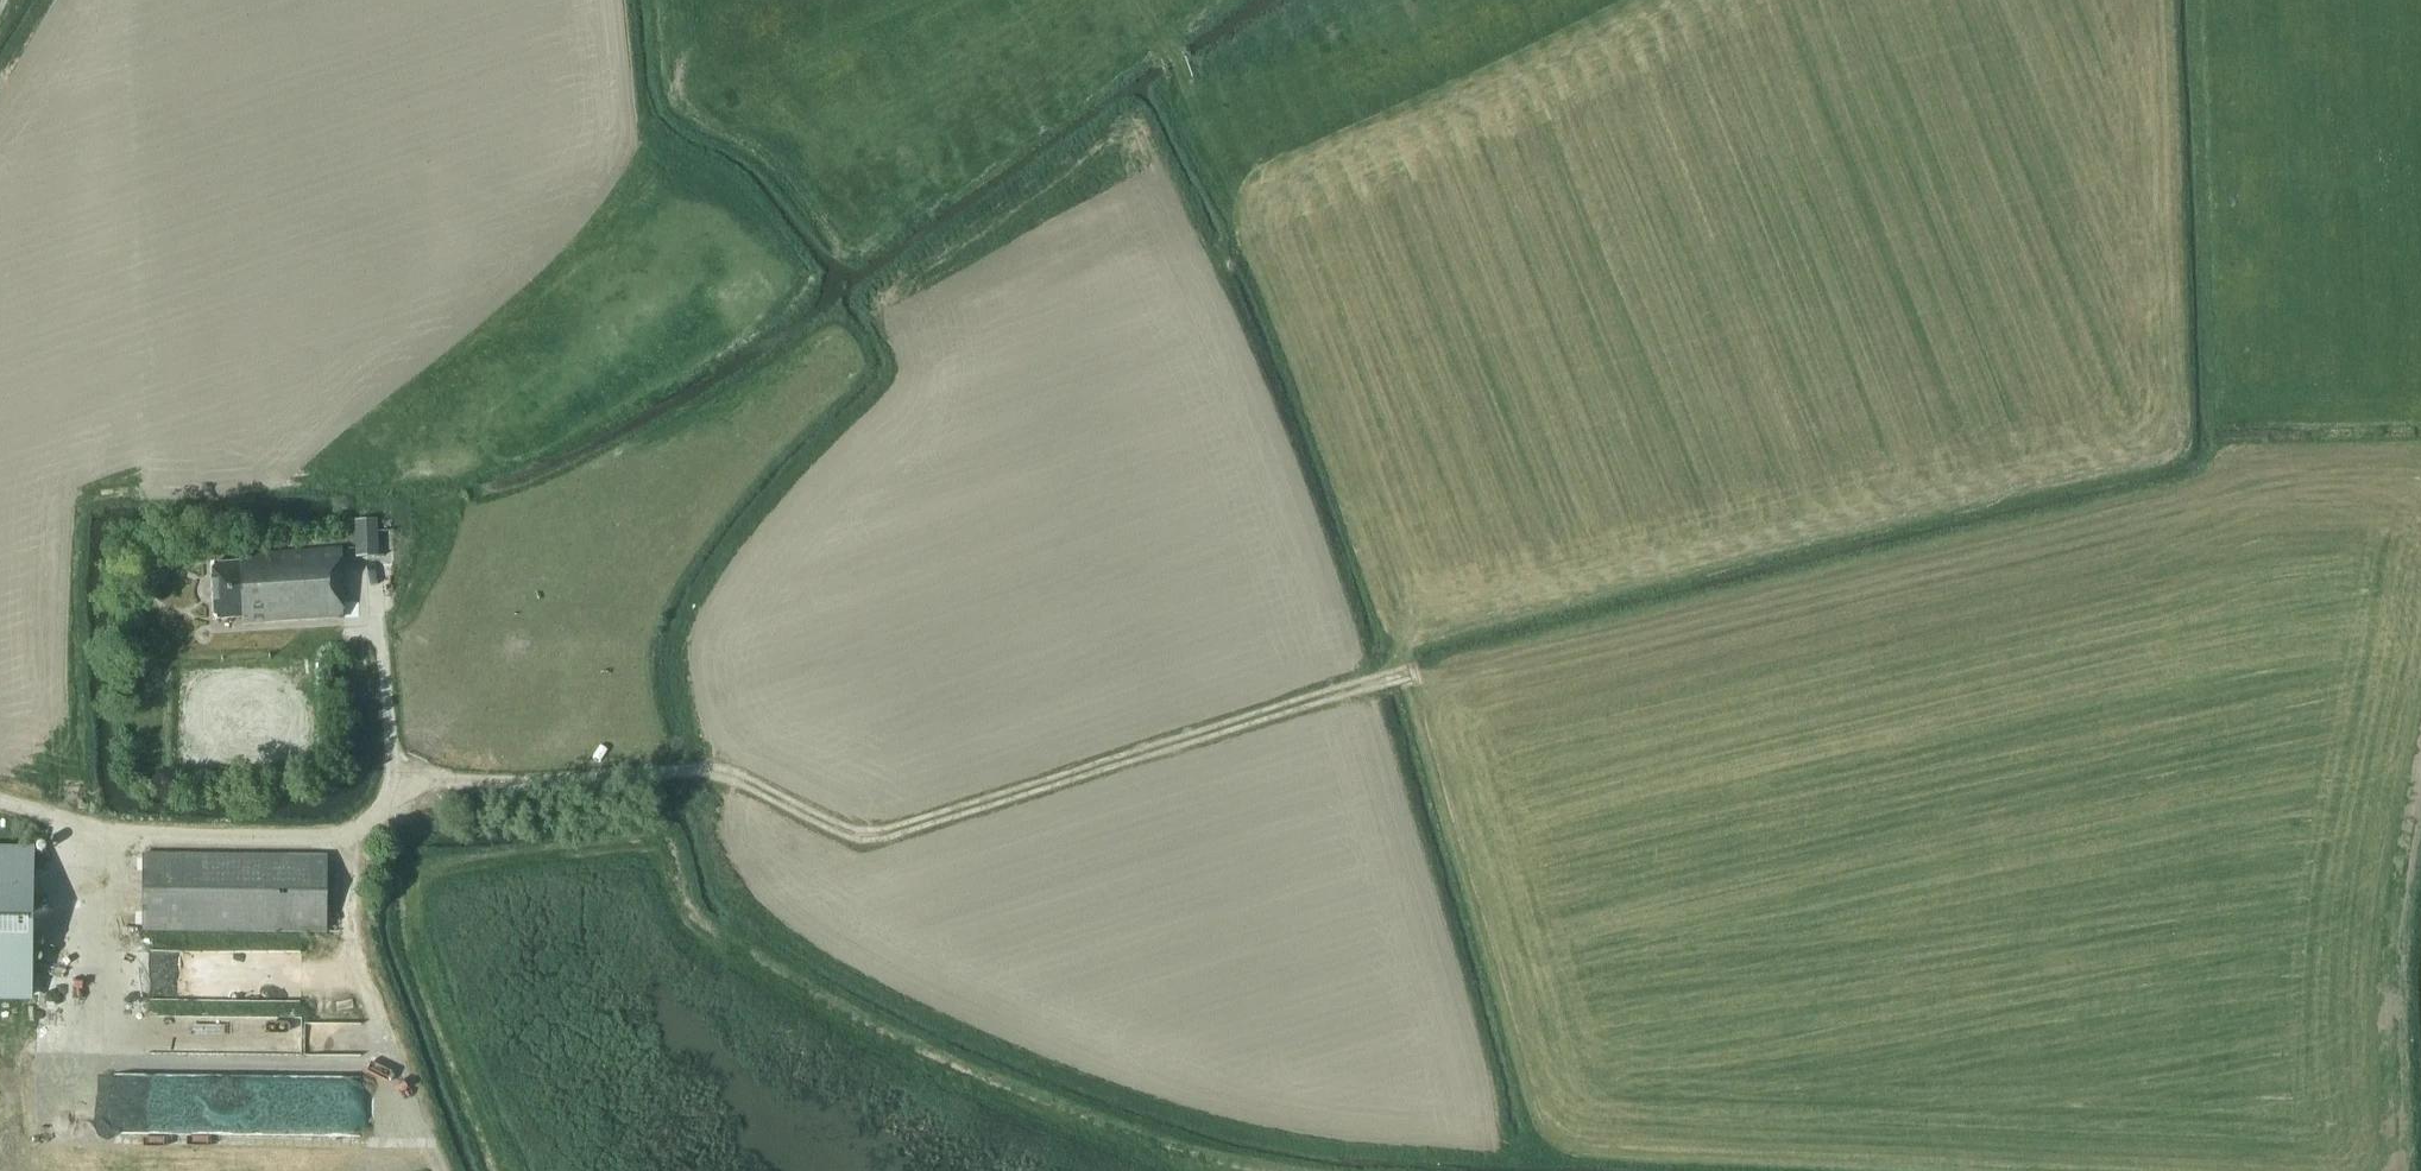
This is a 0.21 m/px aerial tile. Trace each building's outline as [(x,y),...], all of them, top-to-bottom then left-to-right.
[(380,556),(379,528),(378,520),(355,520),(357,557),(380,556)] [(245,616),(245,623),(346,616),(345,548),(241,555),(241,562),(214,564),(217,618),(245,616)] [(0,852),(0,994),(33,994),(34,852),(0,852)] [(144,929),(328,931),(328,855),(145,853),(144,929)] [(233,1051),(305,1052),(305,1022),(234,1021),(233,1051)]
